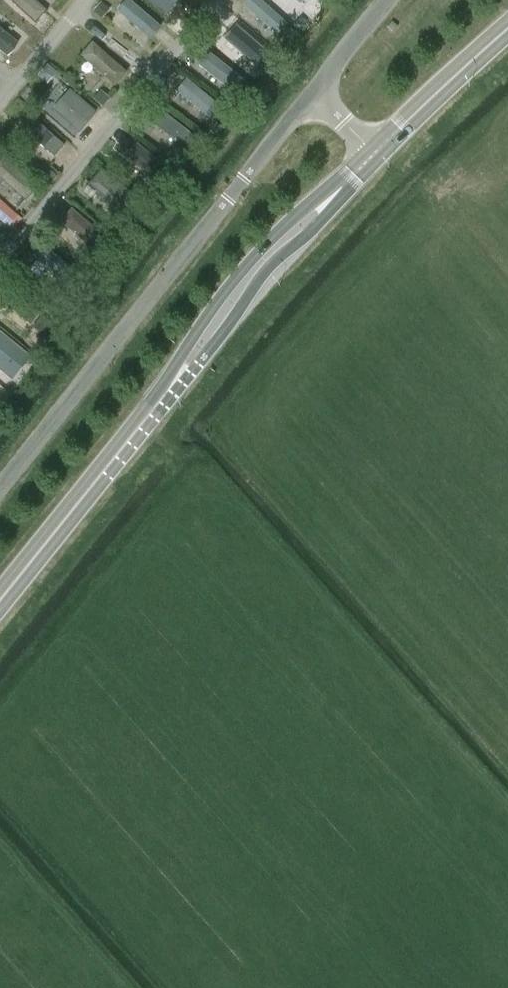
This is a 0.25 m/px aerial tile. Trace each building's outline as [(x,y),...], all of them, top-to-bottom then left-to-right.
[(36,24),(47,12),(33,0),(9,0),(36,24)] [(118,12),(151,40),(161,28),(129,0),(118,12)] [(242,8),(277,37),(288,23),(259,0),(249,0),(242,8)] [(300,10),(308,0),(288,0),(300,10)] [(23,42),(29,34),(0,10),(0,24),(23,42)] [(233,24),(225,34),(254,58),(263,47),(233,24)] [(9,58),(19,44),(0,29),(0,51),(9,58)] [(93,44),(82,56),(116,85),(126,73),(93,44)] [(210,53),(199,67),(230,90),(240,76),(210,53)] [(188,81),(178,92),(209,118),(219,106),(188,81)] [(62,86),(52,97),(82,124),(92,113),(62,86)] [(188,152),(199,138),(164,111),(153,125),(188,152)] [(30,115),(20,127),(55,158),(65,146),(30,115)] [(138,145),(128,158),(158,180),(168,167),(138,145)] [(0,159),(0,179),(26,202),(38,188),(2,156),(0,159)] [(90,184),(91,186),(96,191),(98,190),(126,213),(137,200),(102,172),(97,178),(95,179),(90,184)] [(10,226),(21,213),(0,196),(0,217),(10,226)] [(72,209),(60,222),(96,252),(107,239),(72,209)] [(48,248),(38,260),(66,284),(76,272),(48,248)] [(13,290),(3,302),(29,324),(39,313),(13,290)] [(10,363),(20,350),(0,334),(0,355),(10,363)]
